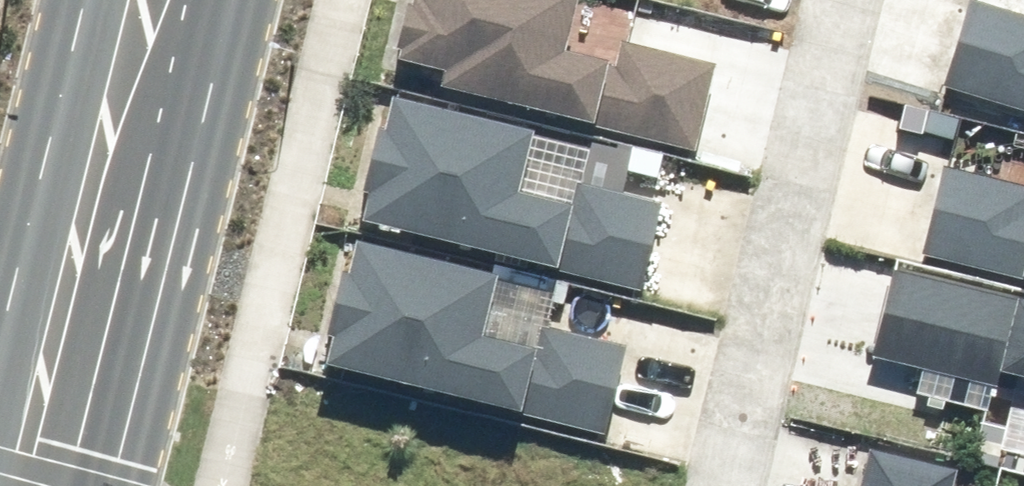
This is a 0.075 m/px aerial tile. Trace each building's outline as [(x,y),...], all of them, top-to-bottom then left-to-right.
[(419,102),(570,140),(572,131),(684,160),(706,76),(610,52),(603,76),(589,73),(587,79),(543,67),(558,9),(522,0),(403,0),(399,16),(391,14),(389,23),(384,21),(373,63),(378,64),(376,75),(423,87),(419,102)] [(959,9),(933,95),(1023,123),(1023,29),(959,9)] [(347,211),(341,237),(536,285),(537,277),(629,300),(651,212),(569,192),(561,226),(496,210),(511,150),(371,115),(363,148),(356,146),(341,209),(347,211)] [(1001,291),(1023,297),(1023,229),(1022,228),(1023,221),(1023,198),(935,175),(912,262),(1002,285),(1001,291)] [(311,354),(305,379),(499,427),(501,420),(593,442),(615,355),(533,335),(524,369),(460,353),(475,293),(335,258),(327,290),(320,289),(304,352),(311,354)] [(1008,320),(1011,310),(882,280),(862,365),(1002,398),(1003,394),(1023,399),(1023,324),(1008,320)] [(1013,467),(1023,469),(1023,419),(1013,467)] [(945,482),(858,460),(852,485),(944,485),(945,482)]
